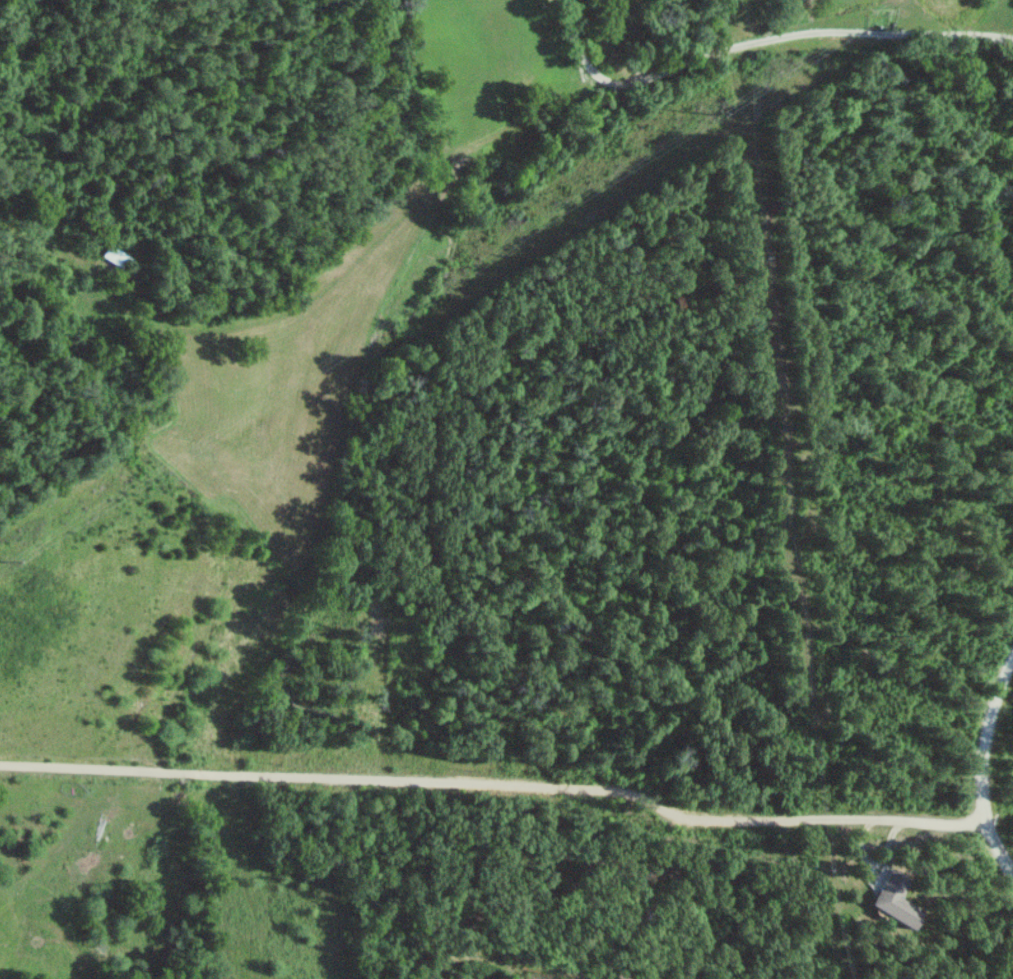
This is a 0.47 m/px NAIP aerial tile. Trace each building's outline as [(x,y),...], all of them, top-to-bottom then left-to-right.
[(870,907),(910,929),(920,911),(899,899),(910,879),(891,869),(870,907)]
